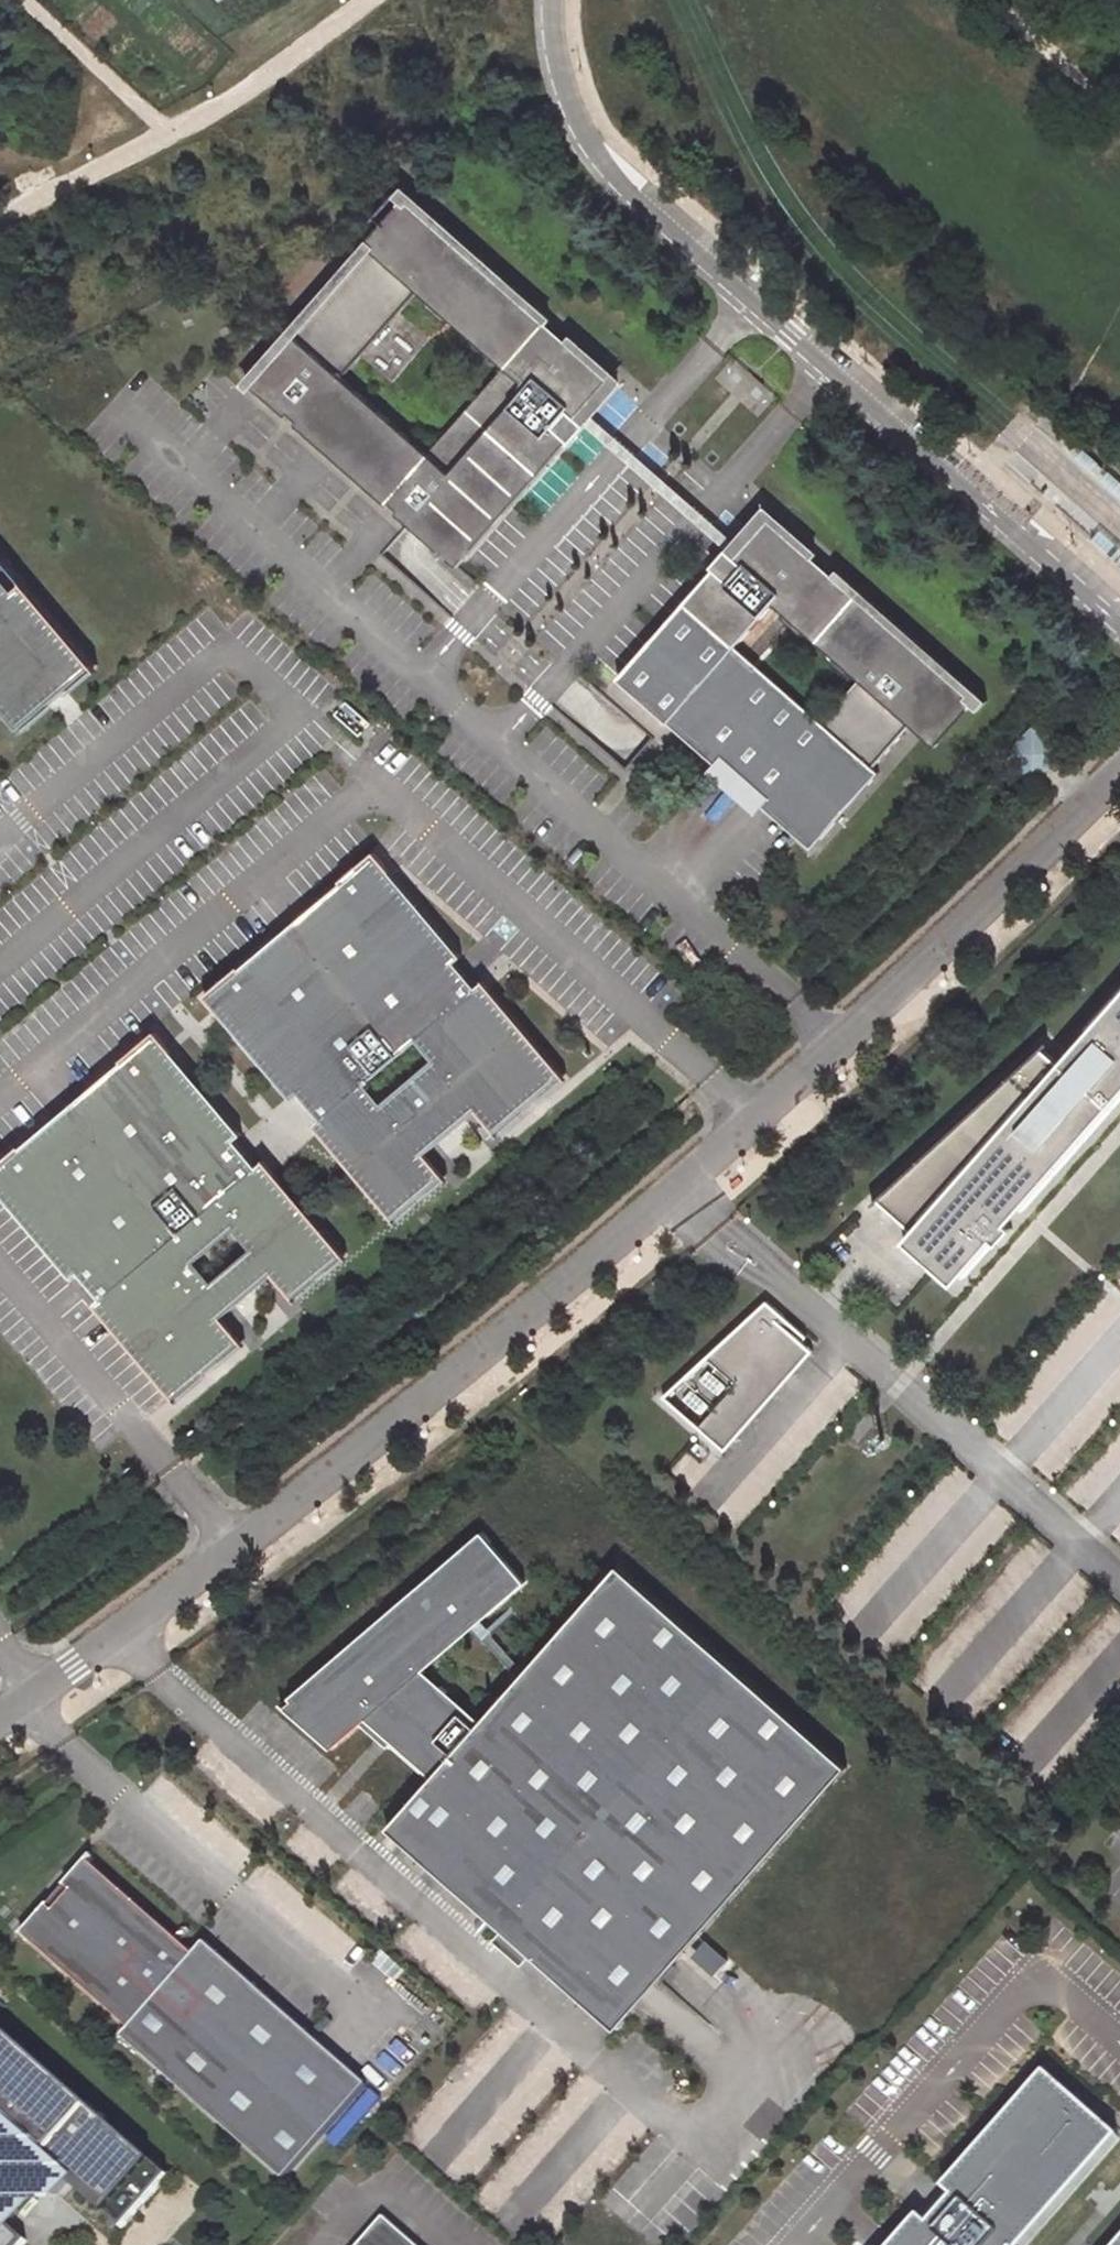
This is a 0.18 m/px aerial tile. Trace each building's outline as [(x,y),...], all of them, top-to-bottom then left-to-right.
[(620,382),(418,191),(248,375),(465,565),(620,382)] [(909,725),(932,746),(974,698),(766,511),(618,675),(808,846),(876,770),(871,766),(909,725)] [(18,729),(92,667),(21,583),(14,590),(0,573),(0,708),(18,729)] [(1031,730),(1009,753),(1030,773),(1052,751),(1031,730)] [(455,958),(461,953),(372,849),(207,989),(203,992),(220,1012),(292,1097),(299,1091),(320,1117),(314,1122),(393,1216),(444,1173),(426,1151),(476,1108),(495,1131),(563,1073),(483,977),(476,983),(455,958)] [(1059,1059),(1042,1043),(877,1193),(913,1225),(903,1236),(954,1281),(993,1236),(998,1241),(1013,1224),(1008,1219),(1119,1092),(1119,990),(1059,1059)] [(122,1061),(123,1062),(22,1148),(20,1145),(0,1162),(0,1191),(71,1275),(78,1270),(100,1296),(94,1301),(174,1396),(242,1339),(222,1314),(272,1272),(293,1296),(344,1253),(264,1158),(257,1163),(235,1137),(242,1132),(169,1046),(156,1031),(122,1061)] [(765,1295),(704,1352),(734,1381),(695,1423),(723,1448),(812,1347),(801,1336),(806,1330),(765,1295)] [(615,1562),(521,1670),(478,1620),(524,1580),(479,1530),(277,1707),(329,1751),(364,1720),(427,1775),(382,1828),(504,1934),(493,1946),(515,1966),(526,1954),(611,2029),(844,1762),(615,1562)] [(88,1865),(24,1937),(131,2032),(124,2040),(285,2183),(369,2088),(208,1946),(196,1960),(88,1865)] [(30,2242),(12,2227),(23,2214),(28,2218),(42,2202),(37,2198),(40,2194),(60,2194),(71,2182),(124,2229),(170,2176),(105,2119),(107,2117),(92,2104),(90,2106),(0,2027),(0,2244),(28,2244),(30,2242)] [(1038,2069),(935,2187),(944,2195),(922,2220),(914,2213),(886,2244),(1011,2244),(1010,2244),(1112,2133),(1038,2069)] [(375,2222),(356,2244),(403,2244),(375,2222)] [(1110,2244),(1119,2244),(1119,2234),(1110,2244)]
